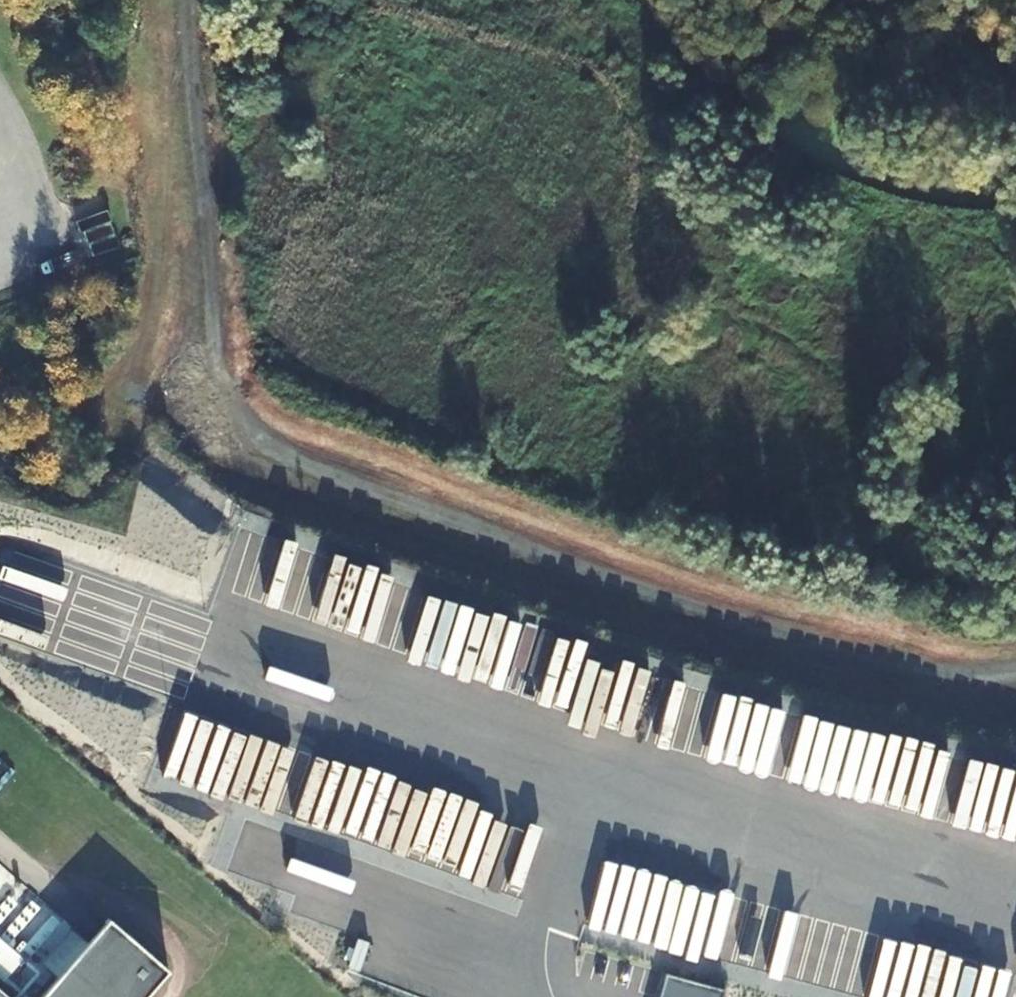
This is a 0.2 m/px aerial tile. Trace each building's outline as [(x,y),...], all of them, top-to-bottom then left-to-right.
[(172,968),(110,914),(94,933),(76,917),(45,952),(63,968),(37,996),(146,996),(172,968)] [(0,977),(0,996),(23,996),(0,977)]
